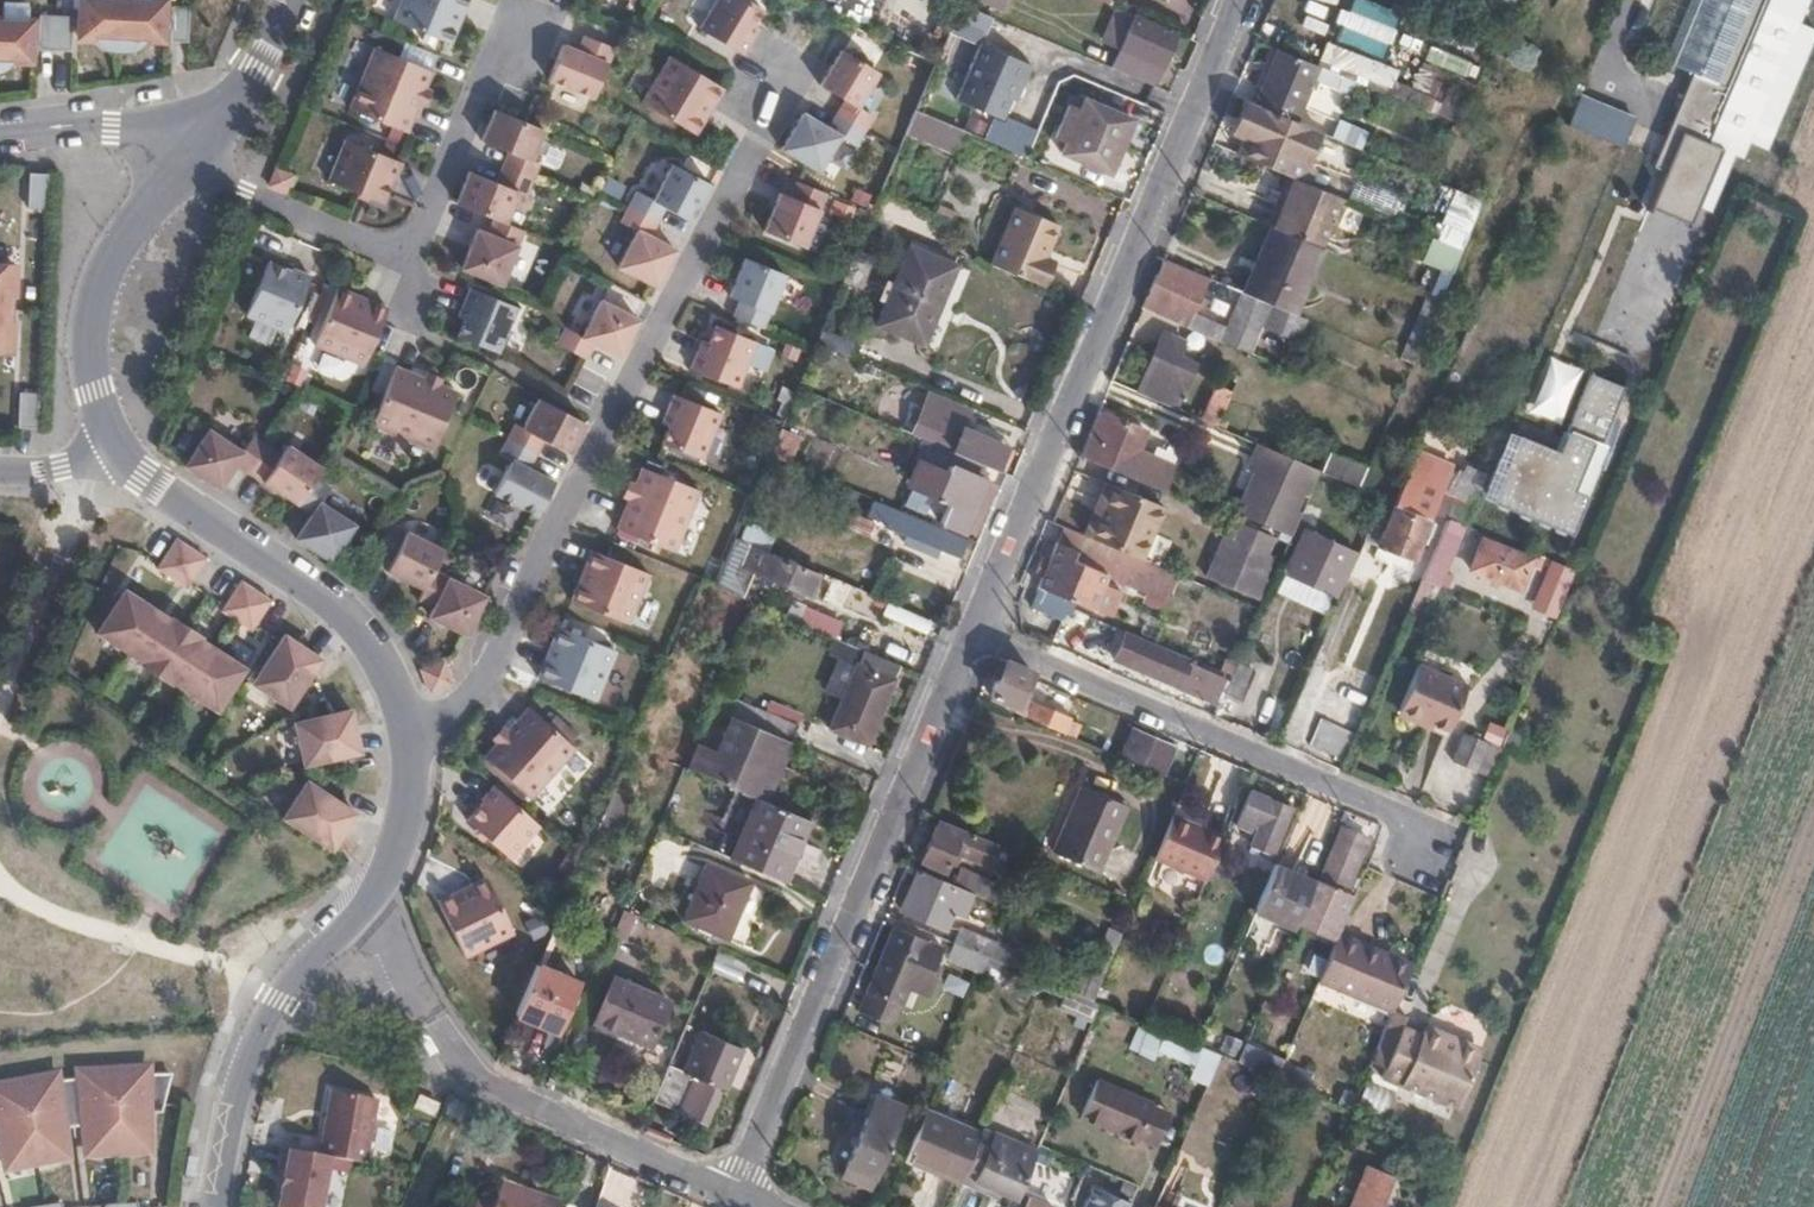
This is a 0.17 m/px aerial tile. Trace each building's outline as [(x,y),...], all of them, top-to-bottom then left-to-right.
[(158,30),(159,0),(75,0),(74,33),(90,34),(100,46),(113,50),(126,47),(136,41),(140,35),(157,33),(158,30)] [(435,0),(398,0),(392,17),(448,41),(461,11),(435,0)] [(701,31),(741,55),(757,28),(750,24),(760,8),(746,0),(715,0),(707,14),(701,31)] [(959,4),(976,11),(980,1),(977,0),(961,0),(959,4)] [(1316,40),(1331,9),(1311,0),(1297,0),(1285,25),(1316,40)] [(1379,6),(1364,0),(1362,0),(1351,28),(1386,41),(1391,29),(1373,22),(1379,6)] [(1708,94),(1684,84),(1649,173),(1661,177),(1646,213),(1687,230),(1718,154),(1713,151),(1719,137),(1744,147),(1805,0),(1747,0),(1708,94)] [(1664,76),(1684,84),(1708,94),(1747,0),(1695,0),(1664,76)] [(959,4),(934,59),(920,93),(937,101),(976,11),(959,4)] [(1131,17),(1133,12),(1114,4),(1100,39),(1160,66),(1172,35),(1131,17)] [(67,47),(68,13),(34,12),(33,46),(67,47)] [(27,18),(0,17),(0,66),(1,66),(8,57),(26,58),(27,18)] [(1160,66),(1100,39),(1095,50),(1156,75),(1160,66)] [(980,43),(955,102),(1004,122),(1013,99),(1019,101),(1034,65),(980,43)] [(405,130),(416,101),(422,86),(429,69),(373,45),(347,107),(405,130)] [(1275,47),(1251,101),(1292,118),(1308,79),(1336,91),(1340,79),(1340,75),(1275,47)] [(840,48),(828,68),(819,84),(845,100),(836,114),(863,130),(871,117),(856,107),(878,71),(840,48)] [(1464,76),(1468,59),(1426,48),(1422,65),(1464,76)] [(566,56),(556,51),(546,76),(592,96),(602,70),(566,56)] [(673,101),(648,90),(641,102),(694,134),(710,106),(722,88),(688,66),(673,101)] [(1340,79),(1336,91),(1349,96),(1354,84),(1340,79)] [(422,86),(416,101),(423,103),(429,90),(422,86)] [(1081,154),(1119,169),(1139,124),(1134,121),(1140,107),(1106,92),(1081,154)] [(1565,122),(1621,146),(1633,116),(1578,93),(1565,122)] [(1226,150),(1292,177),(1296,179),(1317,130),(1292,118),(1251,101),(1248,100),(1226,150)] [(543,127),(529,122),(492,108),(480,138),(507,150),(501,165),(531,177),(537,160),(530,157),(543,127)] [(1061,128),(1077,135),(1081,124),(1076,121),(1079,113),(1069,109),(1061,128)] [(854,144),(863,130),(836,114),(827,128),(802,113),(781,148),(818,171),(839,135),(854,144)] [(912,113),(905,138),(956,152),(963,127),(912,113)] [(1005,123),(994,119),(986,139),(1027,157),(1038,131),(1008,118),(1005,123)] [(1358,150),(1366,131),(1337,120),(1329,138),(1358,150)] [(392,179),(399,161),(344,137),(327,179),(380,201),(390,178),(392,179)] [(634,190),(626,206),(654,220),(662,205),(689,220),(709,183),(669,163),(651,199),(634,190)] [(468,169),(454,201),(492,216),(503,221),(516,189),(524,193),(531,177),(501,165),(496,180),(468,169)] [(46,170),(28,169),(24,170),(24,204),(45,205),(46,170)] [(1292,177),(1270,227),(1315,246),(1336,196),(1296,179),(1292,177)] [(801,246),(824,193),(794,180),(787,195),(777,191),(762,229),(801,246)] [(1350,202),(1393,214),(1399,194),(1356,181),(1350,202)] [(616,266),(655,285),(674,249),(647,234),(654,220),(626,206),(619,221),(634,229),(616,266)] [(993,267),(1042,288),(1051,264),(1046,261),(1059,228),(1017,210),(993,267)] [(475,228),(460,268),(500,285),(522,228),(503,221),(492,216),(486,232),(475,228)] [(1461,247),(1466,235),(1444,225),(1437,238),(1461,247)] [(1315,246),(1270,227),(1241,293),(1293,313),(1321,248),(1315,246)] [(874,324),(919,344),(953,265),(907,246),(890,284),(884,281),(876,300),(883,303),(874,324)] [(730,315),(760,328),(782,272),(742,256),(726,295),(736,299),(730,315)] [(1159,258),(1139,306),(1246,352),(1258,326),(1293,339),(1300,318),(1293,313),(1241,293),(1237,291),(1223,327),(1190,312),(1203,277),(1159,258)] [(306,274),(289,266),(288,269),(264,259),(242,313),(283,330),(306,274)] [(12,260),(0,260),(0,351),(9,351),(12,260)] [(383,313),(385,307),(335,285),(310,342),(360,364),(383,313)] [(462,318),(455,335),(495,351),(514,305),(467,286),(455,315),(462,318)] [(555,341),(583,357),(590,341),(617,355),(637,319),(597,298),(579,333),(563,326),(555,341)] [(687,367),(734,386),(753,340),(713,324),(706,340),(699,338),(687,367)] [(1134,392),(1163,404),(1174,410),(1194,364),(1177,357),(1182,343),(1160,333),(1134,392)] [(1558,427),(1580,371),(1549,358),(1526,414),(1558,427)] [(437,383),(423,376),(394,363),(369,421),(430,448),(455,391),(437,383)] [(1198,419),(1214,426),(1235,375),(1219,368),(1198,419)] [(426,371),(423,376),(437,383),(440,377),(426,371)] [(1557,452),(1503,433),(1478,504),(1572,536),(1616,410),(1622,413),(1631,390),(1587,375),(1575,408),(1573,408),(1557,452)] [(1134,392),(1117,385),(1111,402),(1155,422),(1163,404),(1134,392)] [(968,406),(928,389),(919,409),(910,405),(901,429),(993,469),(1002,446),(958,428),(968,406)] [(36,425),(37,390),(15,390),(15,425),(36,425)] [(700,458),(718,412),(672,392),(660,421),(666,424),(659,441),(700,458)] [(582,422),(534,397),(521,426),(513,422),(505,437),(533,452),(540,437),(567,452),(582,422)] [(1096,411),(1078,454),(1160,488),(1171,466),(1135,449),(1142,431),(1096,411)] [(1179,431),(1189,436),(1195,422),(1185,417),(1179,431)] [(181,464),(216,487),(232,461),(239,451),(205,428),(181,464)] [(779,428),(770,453),(791,462),(801,437),(779,428)] [(232,461),(246,470),(263,444),(248,434),(239,451),(232,461)] [(533,452),(505,437),(497,453),(508,459),(492,491),(536,513),(553,480),(526,466),(533,452)] [(296,502),(313,475),(320,465),(282,443),(276,453),(263,444),(246,470),(296,502)] [(1298,513),(1295,518),(1312,524),(1337,468),(1358,477),(1362,464),(1328,449),(1318,471),(1306,501),(1303,500),(1298,513)] [(1452,467),(1416,452),(1396,500),(1382,493),(1362,540),(1411,560),(1452,467)] [(939,518),(970,531),(989,485),(943,464),(941,469),(917,459),(907,483),(945,500),(939,518)] [(636,465),(629,482),(623,497),(612,526),(672,550),(696,489),(636,465)] [(294,537),(329,560),(353,522),(318,500),(327,484),(313,475),(296,502),(309,510),(294,537)] [(1299,491),(1259,475),(1243,514),(1265,525),(1275,504),(1290,510),(1299,491)] [(623,497),(629,482),(623,479),(618,495),(623,497)] [(1108,485),(1087,538),(1116,550),(1150,563),(1171,511),(1108,485)] [(964,537),(895,508),(887,527),(956,557),(964,537)] [(1298,513),(1290,510),(1277,538),(1285,542),(1295,518),(1298,513)] [(1237,528),(1240,522),(1214,512),(1207,528),(1228,538),(1232,526),(1237,528)] [(1438,584),(1465,523),(1447,515),(1421,577),(1438,584)] [(1044,518),(1036,536),(1054,544),(1033,591),(1062,603),(1065,596),(1067,596),(1080,563),(1148,593),(1157,570),(1087,538),(1044,518)] [(382,571),(420,590),(429,571),(439,550),(386,525),(373,553),(388,561),(382,571)] [(1297,578),(1288,599),(1324,615),(1352,552),(1304,529),(1283,571),(1297,578)] [(183,585),(203,555),(172,534),(153,565),(183,585)] [(767,549),(733,535),(713,585),(738,596),(743,584),(737,581),(749,552),(756,555),(751,568),(809,593),(817,575),(768,554),(767,549)] [(1536,568),(1542,554),(1530,550),(1528,556),(1483,537),(1471,567),(1517,587),(1525,564),(1536,568)] [(1240,543),(1228,538),(1218,561),(1223,564),(1216,582),(1246,595),(1253,577),(1251,576),(1260,554),(1239,545),(1240,543)] [(110,566),(129,571),(135,551),(116,545),(110,566)] [(568,599),(626,623),(646,573),(589,549),(568,599)] [(1547,583),(1559,588),(1567,569),(1555,564),(1547,583)] [(425,617),(462,635),(481,597),(429,571),(420,590),(416,599),(429,607),(425,617)] [(1273,590),(1288,599),(1297,578),(1283,571),(1273,590)] [(249,628),(268,598),(238,578),(219,608),(249,628)] [(215,707),(242,664),(197,636),(198,632),(168,612),(167,615),(121,587),(94,630),(139,659),(138,662),(166,681),(169,677),(215,707)] [(1062,603),(1033,591),(1028,602),(1059,616),(1065,604),(1062,603)] [(884,604),(880,618),(926,633),(931,620),(884,604)] [(799,623),(834,639),(842,622),(807,606),(799,623)] [(592,700),(613,650),(555,626),(535,676),(592,700)] [(286,704),(318,655),(282,631),(249,680),(286,704)] [(1113,657),(1210,699),(1218,678),(1184,664),(1186,659),(1138,639),(1135,646),(1120,640),(1113,657)] [(896,664),(865,650),(860,666),(891,678),(896,664)] [(1014,705),(1013,712),(1060,732),(1066,718),(1017,697),(1028,676),(1029,670),(998,657),(990,676),(995,679),(989,695),(1014,705)] [(1400,707),(1448,730),(1470,682),(1420,659),(1400,707)] [(1229,673),(1221,692),(1239,700),(1250,672),(1233,663),(1229,673)] [(891,678),(860,666),(856,665),(829,729),(866,744),(893,680),(891,678)] [(1346,748),(1366,703),(1325,686),(1306,730),(1346,748)] [(710,707),(730,716),(789,740),(796,725),(716,692),(710,707)] [(301,762),(358,748),(349,705),(291,719),(301,762)] [(527,706),(507,729),(496,742),(483,757),(529,799),(574,748),(527,706)] [(689,769),(757,797),(770,767),(782,771),(794,742),(789,740),(730,716),(723,737),(707,730),(689,769)] [(496,742),(507,729),(500,726),(490,738),(496,742)] [(1118,756),(1159,773),(1172,746),(1130,728),(1118,756)] [(1450,760),(1471,769),(1482,742),(1461,733),(1450,760)] [(612,792),(622,796),(629,778),(620,774),(612,792)] [(280,813),(329,845),(353,810),(304,778),(280,813)] [(1197,816),(1204,784),(1187,779),(1179,811),(1197,816)] [(507,856),(536,823),(490,783),(478,797),(480,799),(463,819),(507,856)] [(1051,850),(1095,869),(1124,804),(1079,785),(1051,850)] [(1249,843),(1267,851),(1286,807),(1248,791),(1234,822),(1254,830),(1249,843)] [(757,797),(731,857),(783,879),(808,820),(757,797)] [(1203,879),(1222,836),(1170,813),(1151,856),(1203,879)] [(1005,848),(936,818),(924,847),(918,845),(912,858),(943,871),(949,856),(994,875),(1005,848)] [(1329,945),(1339,924),(1354,888),(1346,884),(1365,836),(1341,826),(1317,880),(1313,879),(1292,928),(1329,945)] [(1250,911),(1292,928),(1313,879),(1271,864),(1250,911)] [(952,882),(1008,906),(1010,898),(993,891),(994,886),(957,870),(952,882)] [(959,916),(967,894),(915,871),(900,907),(943,926),(950,912),(959,916)] [(453,895),(452,892),(435,900),(462,955),(511,932),(483,876),(468,884),(470,889),(453,895)] [(708,929),(752,947),(773,892),(732,876),(708,929)] [(468,884),(452,892),(453,895),(470,889),(468,884)] [(892,924),(873,971),(896,980),(902,965),(905,955),(930,967),(940,944),(892,924)] [(1391,1000),(1411,955),(1339,924),(1329,945),(1320,970),(1391,1000)] [(958,928),(952,942),(987,956),(994,942),(958,928)] [(987,956),(952,942),(943,964),(978,979),(987,956)] [(715,952),(710,968),(739,978),(745,962),(715,952)] [(928,973),(930,967),(905,955),(902,965),(928,973)] [(577,982),(535,963),(513,1014),(555,1031),(577,982)] [(896,980),(873,971),(858,1009),(892,1022),(907,985),(896,980)] [(593,1020),(648,1044),(667,1001),(611,977),(593,1020)] [(1397,1025),(1384,1018),(1370,1052),(1383,1058),(1397,1025)] [(1400,1019),(1397,1025),(1383,1058),(1380,1065),(1454,1097),(1476,1048),(1472,1039),(1460,1033),(1452,1037),(1420,1024),(1418,1027),(1400,1019)] [(1154,1048),(1210,1071),(1218,1054),(1194,1044),(1147,1024),(1134,1055),(1148,1061),(1154,1048)] [(667,1063),(650,1101),(706,1123),(739,1045),(700,1028),(682,1068),(667,1063)] [(1273,1077),(1280,1060),(1243,1044),(1235,1062),(1273,1077)] [(73,1072),(81,1146),(93,1144),(107,1147),(117,1148),(133,1142),(146,1141),(146,1069),(73,1072)] [(65,1147),(55,1075),(0,1085),(0,1159),(0,1160),(13,1157),(30,1159),(40,1157),(55,1148),(65,1147)] [(1080,1116),(1151,1148),(1166,1112),(1094,1082),(1080,1116)] [(419,1090),(414,1102),(436,1110),(441,1098),(419,1090)] [(328,1158),(364,1164),(375,1100),(328,1092),(317,1156),(328,1158)] [(844,1163),(873,1174),(892,1128),(897,1130),(904,1112),(871,1098),(844,1163)] [(900,1158),(957,1183),(979,1131),(923,1107),(900,1158)] [(1189,1122),(1166,1112),(1151,1148),(1173,1158),(1189,1122)] [(1012,1200),(1031,1153),(979,1131),(957,1183),(990,1197),(993,1192),(1012,1200)] [(317,1156),(281,1149),(252,1143),(248,1166),(276,1172),(270,1206),(319,1206),(328,1158),(317,1156)] [(1390,1176),(1365,1166),(1349,1206),(1378,1206),(1390,1176)] [(558,1200),(499,1178),(489,1206),(556,1206),(558,1200)] [(1092,1182),(1081,1206),(1129,1206),(1132,1199),(1092,1182)] [(1045,1206),(1028,1198),(1024,1206),(1045,1206)]
